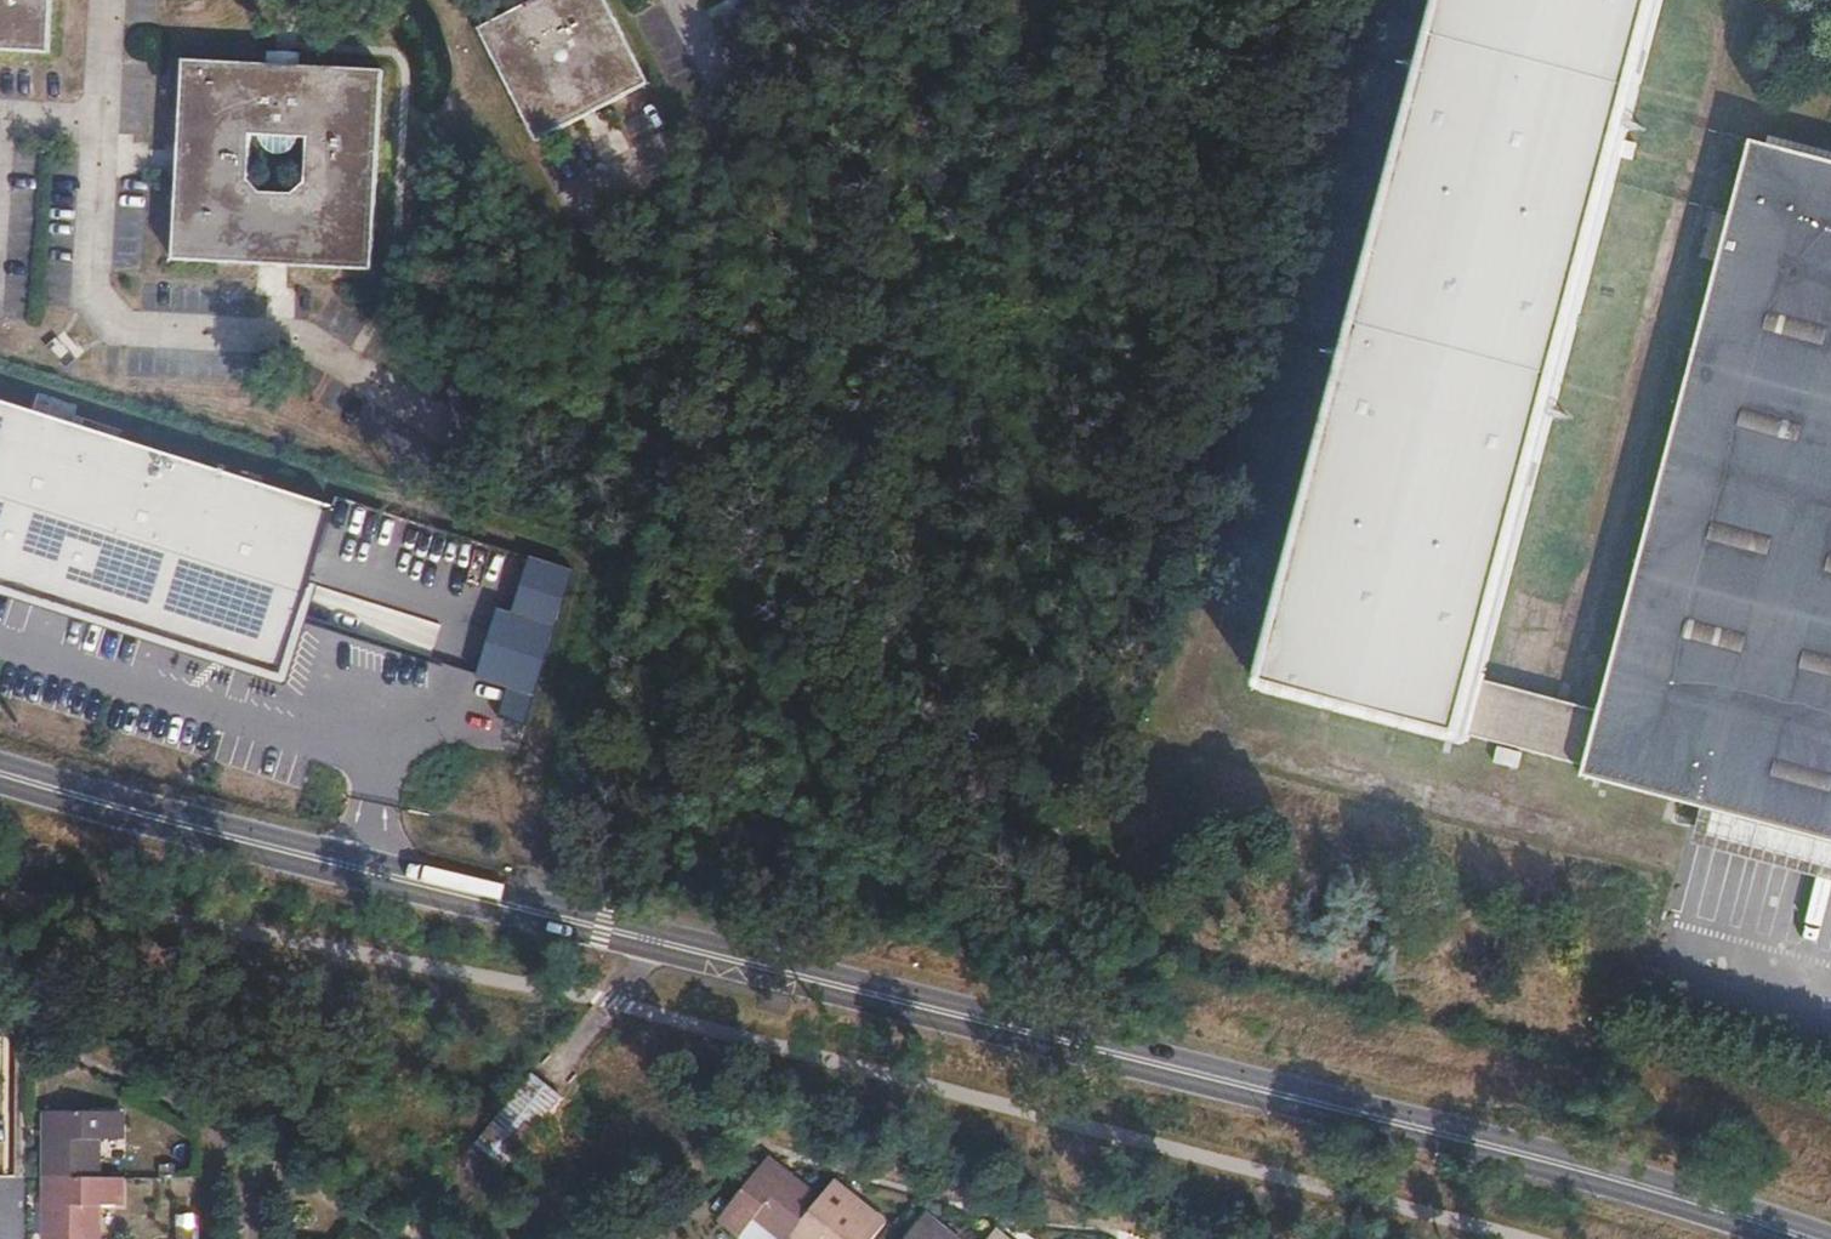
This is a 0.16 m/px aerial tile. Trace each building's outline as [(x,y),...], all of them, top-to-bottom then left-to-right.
[(52,0),(0,0),(0,54),(49,57),(52,0)] [(478,27),(541,143),(649,85),(603,0),(528,0),(478,27)] [(1748,140),(1596,712),(1478,680),(1659,0),(1434,0),(1254,688),(1254,691),(1254,693),(1255,694),(1257,697),(1259,698),(1261,699),(1461,752),(1463,745),(1830,843),(1830,162),(1748,140)] [(765,46),(747,14),(721,29),(739,61),(765,46)] [(174,261),(375,272),(385,70),(185,60),(174,261)] [(0,397),(0,575),(287,665),(338,502),(0,397)] [(1523,765),(1496,758),(1492,773),(1519,780),(1523,765)] [(503,1168),(560,1097),(532,1074),(475,1145),(503,1168)] [(46,1114),(46,1178),(98,1178),(99,1141),(121,1141),(122,1114),(46,1114)] [(817,1202),(766,1162),(721,1220),(741,1237),(755,1219),(780,1238),(788,1238),(817,1202)] [(46,1178),(46,1238),(97,1238),(97,1207),(120,1206),(120,1179),(98,1178),(46,1178)] [(832,1184),(817,1202),(788,1238),(874,1238),(884,1225),(832,1184)] [(921,1217),(904,1238),(950,1238),(921,1217)] [(741,1237),(738,1238),(780,1238),(755,1219),(741,1237)] [(182,1227),(181,1238),(195,1238),(195,1228),(182,1227)]
